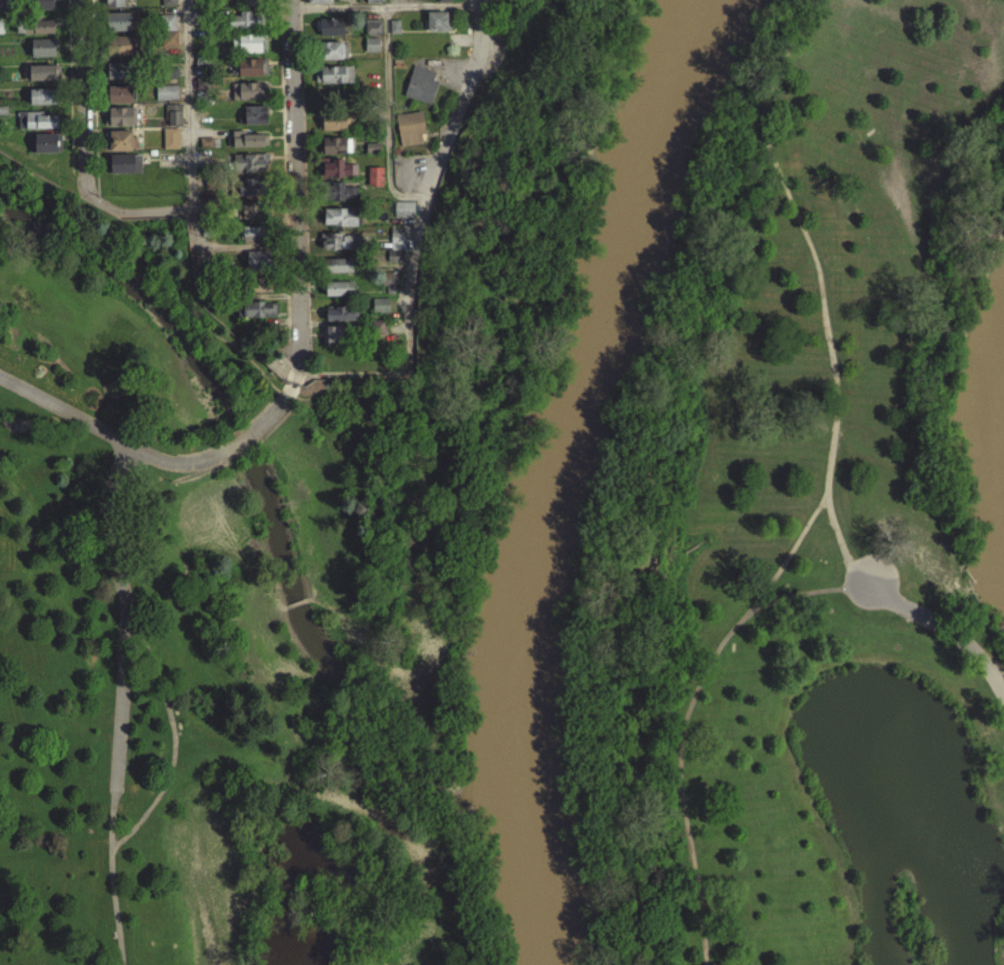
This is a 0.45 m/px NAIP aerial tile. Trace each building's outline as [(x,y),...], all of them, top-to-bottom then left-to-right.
[(55,0),(28,0),(28,15),(54,16),(55,0)] [(124,13),(123,0),(105,0),(105,14),(124,13)] [(161,12),(174,12),(174,0),(161,0),(161,12)] [(261,11),(261,0),(240,0),(240,11),(261,11)] [(329,10),(329,0),(307,0),(307,10),(329,10)] [(382,0),(365,0),(365,9),(382,9),(382,0)] [(450,9),(450,0),(436,0),(437,9),(450,9)] [(251,18),(238,18),(238,22),(229,22),(229,35),(259,36),(260,21),(251,21),(251,18)] [(426,38),(446,38),(447,19),(426,18),(426,38)] [(129,19),(105,19),(105,38),(129,37),(129,19)] [(175,21),(160,21),(161,38),(160,38),(160,54),(176,53),(175,21)] [(342,25),(317,26),(317,43),(343,42),(342,25)] [(16,41),(54,40),(54,26),(15,27),(16,41)] [(380,26),(364,26),(364,42),(380,41),(380,26)] [(399,40),(399,26),(389,26),(389,40),(399,40)] [(238,41),(238,59),(266,59),(265,41),(238,41)] [(130,61),(130,42),(106,43),(107,61),(130,61)] [(378,44),(364,45),(364,59),(378,58),(378,44)] [(31,64),(55,63),(54,45),(31,45),(31,64)] [(320,66),(347,66),(346,48),(320,48),(320,66)] [(237,66),(237,82),(267,82),(267,66),(237,66)] [(107,69),(107,85),(130,85),(130,69),(107,69)] [(29,88),(57,87),(57,70),(28,71),(29,88)] [(430,111),(437,88),(432,87),(434,78),(413,71),(403,102),(430,111)] [(352,89),(352,72),(314,73),(314,90),(352,89)] [(232,90),(232,106),(265,106),(264,89),(232,90)] [(131,92),(107,92),(108,110),(131,109),(131,92)] [(155,106),(177,107),(177,92),(155,92),(155,106)] [(56,95),(29,95),(29,111),(57,111),(56,95)] [(181,132),(180,111),(166,111),(166,132),(181,132)] [(266,130),(266,112),(244,113),(244,131),(266,130)] [(135,114),(105,115),(105,132),(136,131),(135,114)] [(400,153),(421,149),(420,141),(425,140),(421,117),(395,122),(400,153)] [(57,135),(56,119),(18,119),(18,135),(57,135)] [(321,137),(346,137),(346,122),(322,121),(321,137)] [(162,135),(163,156),(178,155),(177,135),(162,135)] [(133,137),(108,137),(109,157),(133,157),(133,137)] [(231,137),(232,154),(267,153),(267,140),(245,141),(245,137),(231,137)] [(34,141),(34,159),(61,159),(61,140),(34,141)] [(212,144),(199,144),(199,154),(212,154),(212,144)] [(322,161),(350,160),(350,144),(322,144),(322,161)] [(242,178),(267,179),(267,161),(232,160),(232,174),(243,175),(242,178)] [(140,161),(109,162),(110,180),(140,179),(140,161)] [(318,182),(356,183),(356,171),(343,171),(343,168),(318,167),(318,182)] [(382,193),(381,174),(367,174),(367,193),(382,193)] [(236,185),(237,203),(263,202),(262,184),(236,185)] [(356,206),(355,193),(343,194),(343,188),(322,189),(323,207),(356,206)] [(260,227),(260,218),(257,218),(257,208),(242,208),(241,227),(260,227)] [(413,208),(394,208),(394,224),(413,225),(413,208)] [(323,215),(323,232),(356,233),(356,215),(323,215)] [(390,255),(405,256),(406,232),(390,232),(390,255)] [(260,233),(242,233),(243,250),(260,250),(260,233)] [(355,256),(356,240),(320,240),(320,256),(355,256)] [(271,275),(270,257),(246,257),(246,276),(271,275)] [(324,280),(354,279),(354,264),(323,265),(324,280)] [(385,279),(385,291),(395,291),(395,280),(385,279)] [(270,298),(270,283),(250,284),(251,299),(270,298)] [(325,302),(352,302),(352,288),(325,288),(325,302)] [(372,319),(388,319),(388,305),(372,305),(372,319)] [(275,323),(275,308),(242,309),(243,324),(275,323)] [(357,328),(357,315),(325,314),(325,327),(357,328)] [(384,326),(371,327),(372,342),(384,342),(384,326)] [(322,350),(346,349),(346,332),(322,332),(322,350)]
